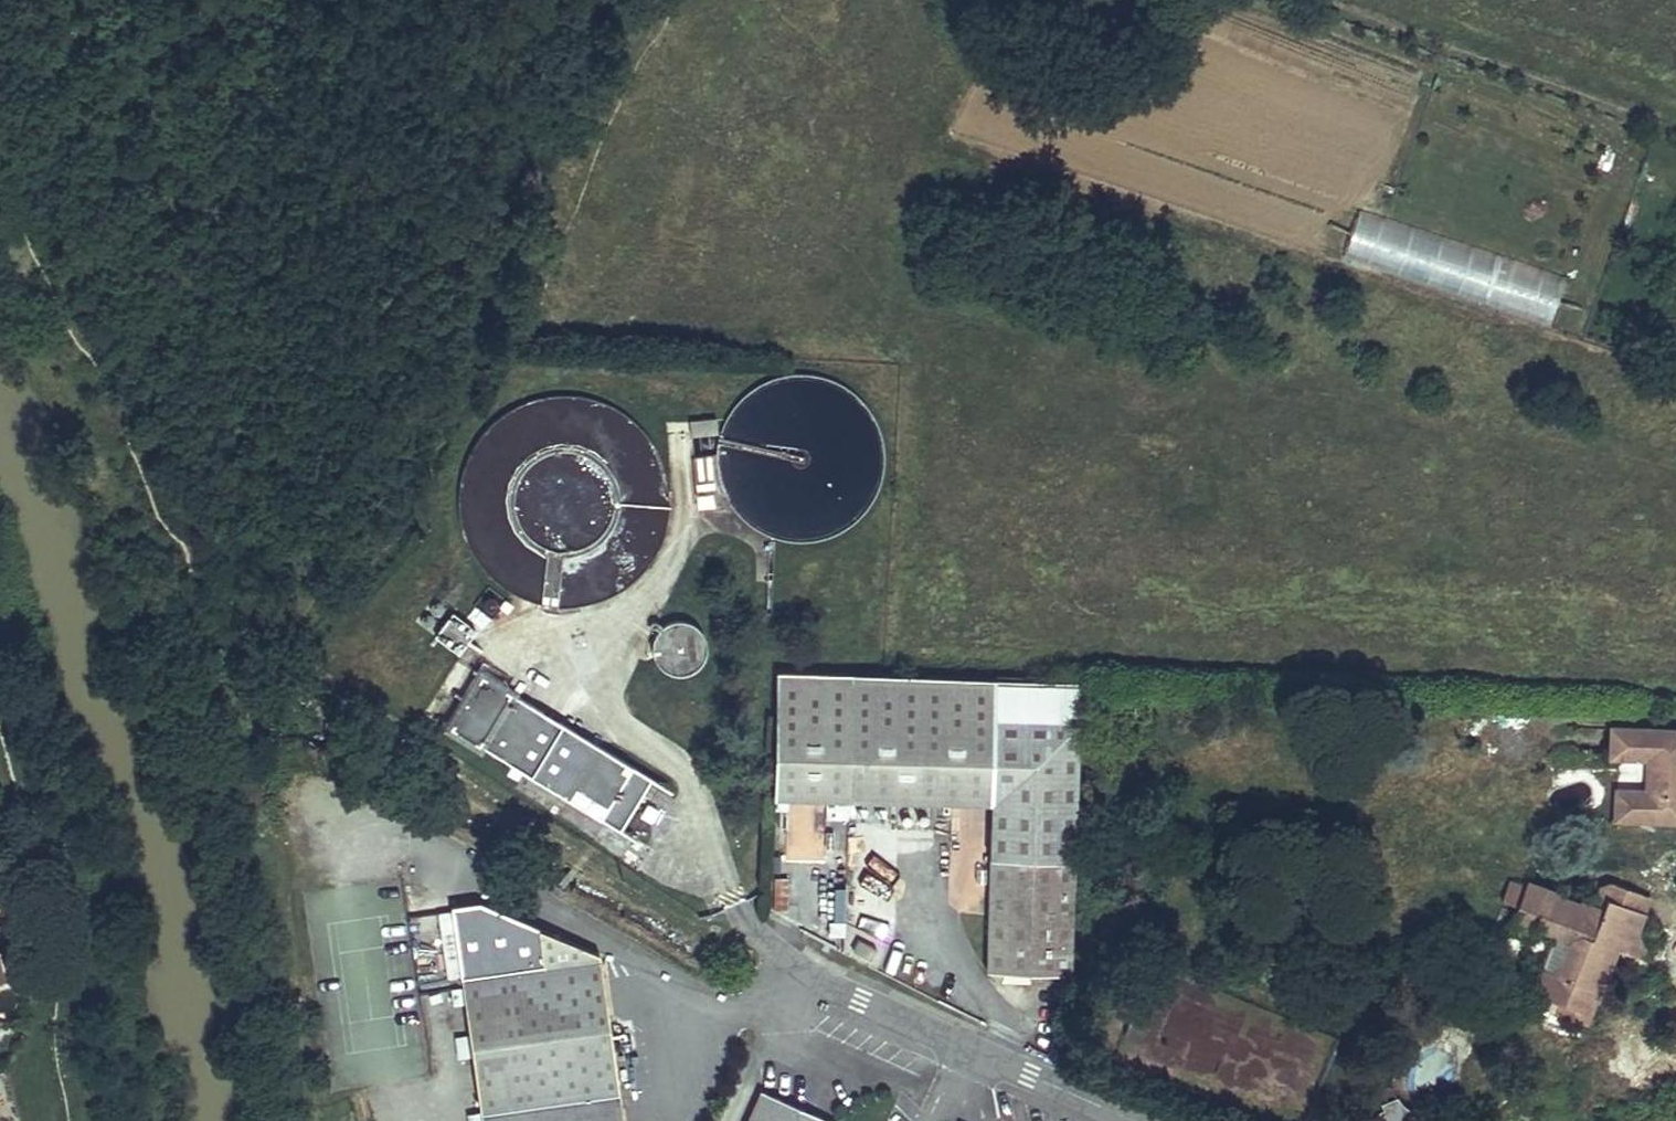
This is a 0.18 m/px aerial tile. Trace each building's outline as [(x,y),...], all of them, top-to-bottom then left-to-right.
[(1549,323),(1565,274),(1358,210),(1343,259),(1549,323)] [(716,456),(716,453),(692,456),(697,496),(724,492),(721,486),(718,476),(717,466),(716,456)] [(684,623),(678,622),(671,623),(665,625),(660,629),(655,634),(653,640),(651,647),(652,653),(654,659),(657,665),(662,670),(668,673),(674,675),(681,675),(687,673),(693,670),(698,665),(701,660),(703,654),(704,647),(703,640),(700,634),(696,629),(690,625),(684,623)] [(653,778),(473,668),(471,671),(479,676),(466,700),(457,694),(455,698),(463,703),(451,724),(442,719),(440,722),(620,831),(653,778)] [(884,675),(776,673),(773,793),(827,795),(826,803),(848,804),(848,795),(991,800),(985,969),(1070,971),(1072,896),(1072,859),(1074,845),(1074,775),(1077,719),(1079,679),(884,675)] [(1613,729),(1612,756),(1642,757),(1641,790),(1617,790),(1616,817),(1675,819),(1675,731),(1613,729)] [(1604,912),(1527,881),(1508,928),(1531,935),(1535,925),(1571,939),(1558,973),(1544,968),(1534,992),(1557,1001),(1581,1010),(1587,997),(1595,999),(1614,947),(1627,952),(1643,912),(1634,909),(1641,894),(1615,883),(1604,912)] [(601,952),(539,933),(544,964),(461,975),(480,1112),(482,1120),(623,1120),(601,952)] [(1586,1023),(1595,999),(1587,997),(1581,1010),(1557,1001),(1553,1011),(1586,1023)] [(480,1112),(468,1113),(469,1120),(482,1120),(480,1112)]
